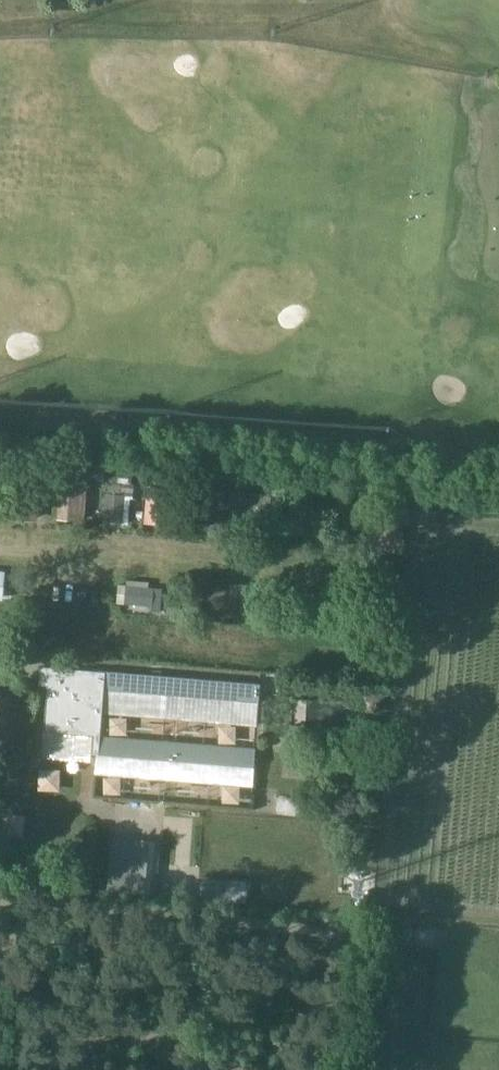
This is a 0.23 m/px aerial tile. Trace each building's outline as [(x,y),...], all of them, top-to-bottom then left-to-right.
[(39,476),(52,477),(53,464),(40,463),(39,473),(39,476)] [(106,493),(104,522),(123,523),(125,502),(130,502),(133,502),(133,496),(134,496),(135,485),(132,485),(132,478),(111,476),(111,483),(107,483),(106,493)] [(61,478),(57,520),(85,522),(88,481),(61,478)] [(148,486),(145,524),(169,526),(172,488),(148,486)] [(230,493),(228,519),(263,522),(263,519),(264,508),(267,509),(271,509),(272,497),(276,498),(277,489),(262,488),(262,495),(230,493)] [(190,489),(188,528),(208,529),(209,515),(209,508),(226,509),(227,492),(190,489)] [(151,611),(161,612),(162,598),(163,589),(149,587),(127,585),(125,604),(152,607),(151,611)] [(209,589),(207,609),(209,610),(229,612),(241,613),(252,614),(252,613),(254,595),(254,593),(253,593),(251,593),(234,592),(229,591),(209,589)] [(168,600),(167,615),(178,616),(179,602),(168,600)] [(241,613),(240,624),(252,626),(252,614),(241,613)] [(41,667),(39,685),(44,685),(48,685),(46,709),(44,732),(45,732),(93,737),(91,754),(97,754),(254,767),(256,748),(101,736),(102,714),(104,689),(259,702),(260,684),(106,671),(100,670),(99,672),(99,671),(41,667)] [(15,753),(20,699),(0,697),(0,752),(15,753)] [(139,841),(134,895),(158,897),(163,843),(139,841)] [(249,906),(251,883),(233,881),(231,904),(249,906)]
